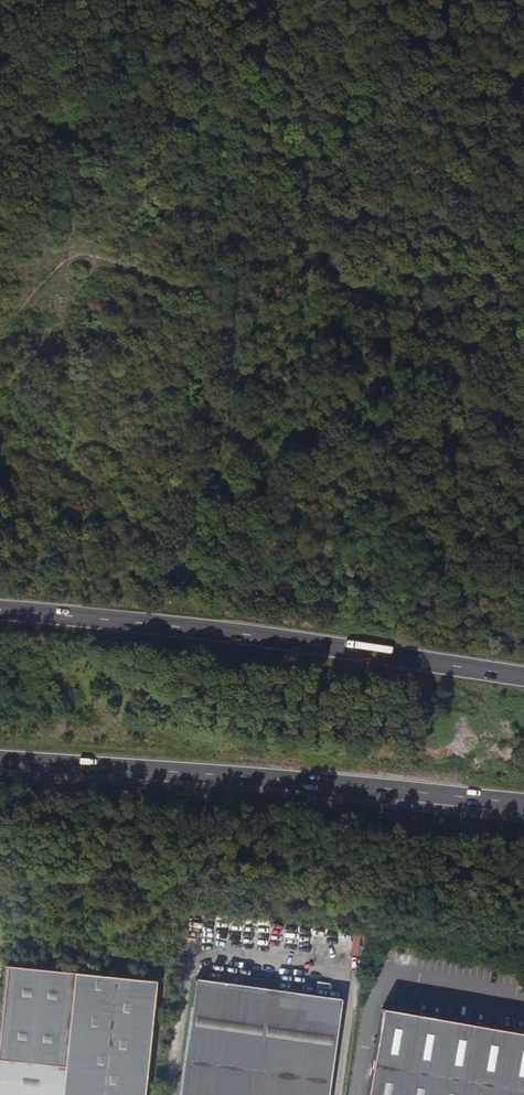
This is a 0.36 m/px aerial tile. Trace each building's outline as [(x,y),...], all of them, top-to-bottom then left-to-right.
[(156,980),(53,970),(7,966),(0,1040),(0,1094),(145,1094),(156,980)] [(342,999),(308,994),(197,979),(185,1066),(181,1094),(329,1094),(342,999)] [(488,1027),(401,1012),(382,1009),(369,1085),(367,1094),(523,1094),(523,1033),(488,1027)]
